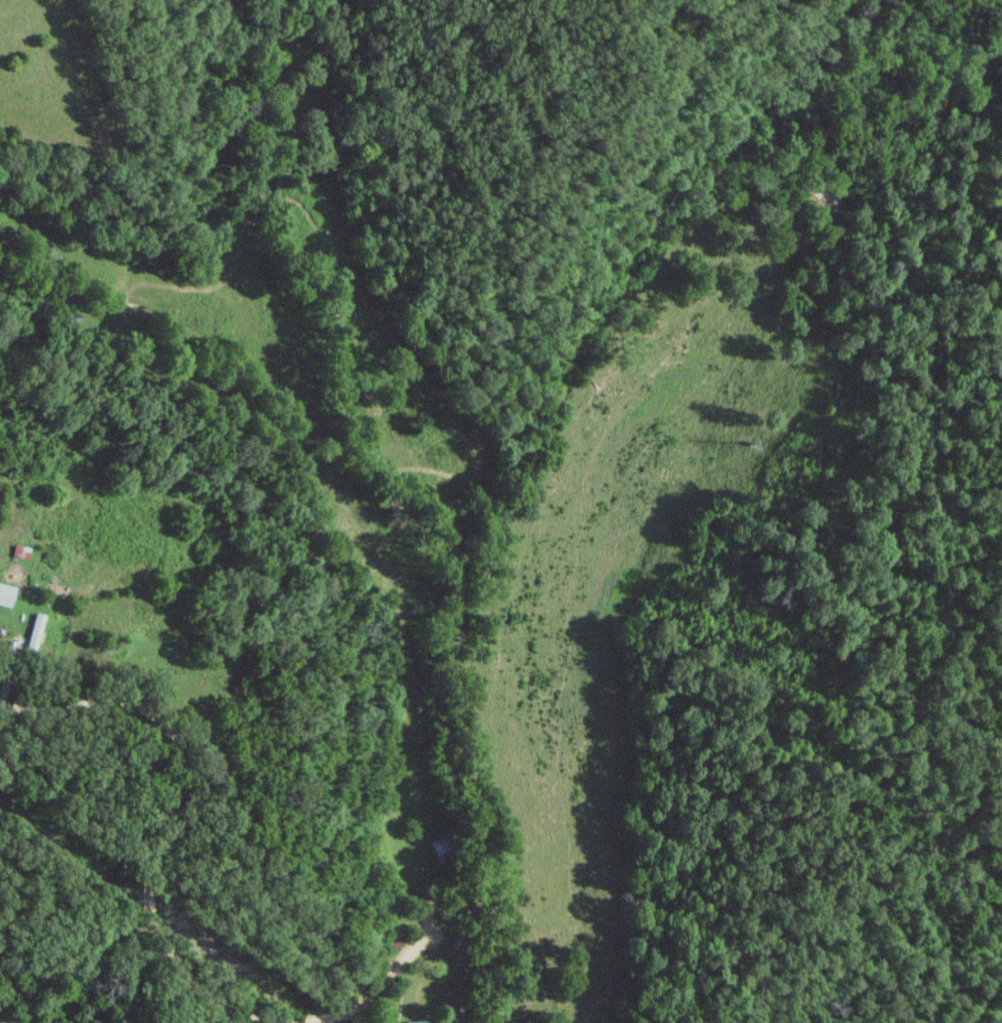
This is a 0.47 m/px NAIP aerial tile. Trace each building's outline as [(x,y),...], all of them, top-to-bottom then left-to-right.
[(11,555),(26,559),(28,548),(13,545),(11,555)] [(6,607),(11,588),(0,585),(0,606),(6,607)] [(25,649),(36,652),(46,616),(35,613),(25,649)]
